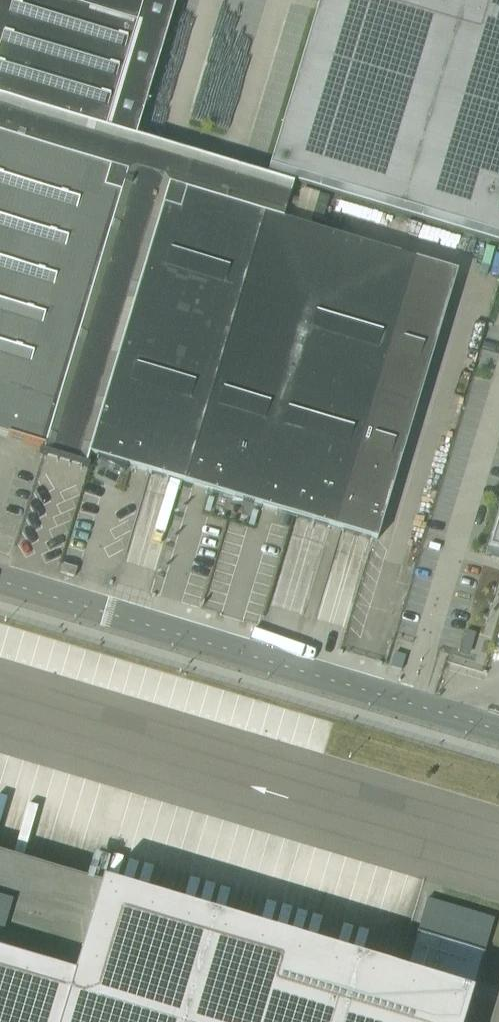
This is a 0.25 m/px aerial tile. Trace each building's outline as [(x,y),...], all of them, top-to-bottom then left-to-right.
[(53,0),(0,0),(0,97),(135,138),(166,34),(53,0)] [(176,0),(53,0),(166,34),(176,0)] [(268,173),(498,242),(498,0),(320,0),(268,173)] [(109,168),(103,189),(119,194),(44,448),(42,452),(40,451),(39,453),(44,454),(13,563),(52,574),(83,466),(89,467),(89,466),(86,465),(89,455),(163,207),(179,212),(186,192),(265,215),(282,220),(292,185),(135,138),(0,97),(0,136),(109,168)] [(0,136),(0,430),(9,433),(7,437),(44,448),(119,194),(103,189),(109,168),(0,136)] [(89,455),(185,483),(265,215),(186,192),(179,212),(163,207),(89,455)] [(334,528),(376,541),(456,272),(414,260),(282,220),(265,215),(185,483),(192,486),(294,516),(295,516),(329,526),(330,527),(334,528)] [(486,554),(498,558),(498,511),(486,554)] [(74,577),(77,568),(63,564),(60,573),(74,577)] [(496,917),(427,897),(404,976),(0,855),(0,1021),(464,1021),(496,917)]
